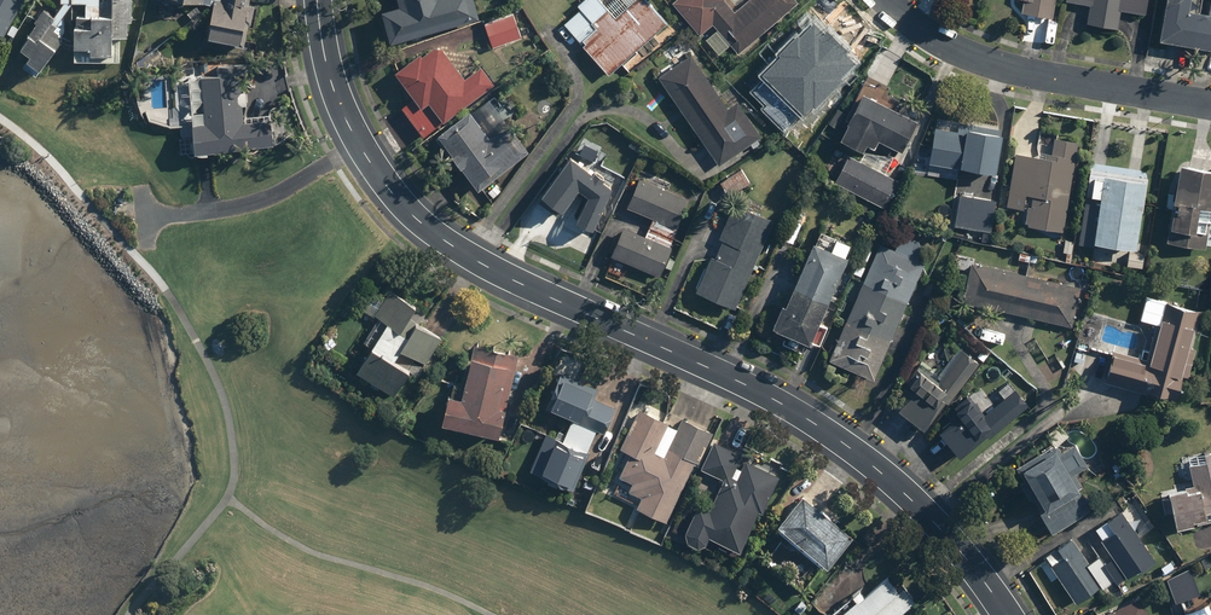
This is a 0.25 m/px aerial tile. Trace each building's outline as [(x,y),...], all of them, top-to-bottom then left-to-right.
[(5,32),(24,0),(0,0),(0,29),(5,32)] [(75,60),(121,60),(121,34),(129,34),(129,20),(133,20),(133,0),(61,0),(61,1),(64,1),(54,15),(45,9),(35,21),(38,23),(21,46),(32,54),(28,58),(41,68),(65,36),(54,28),(75,1),(86,2),(86,15),(75,15),(75,60)] [(250,0),(191,0),(214,4),(208,39),(244,46),(249,23),(251,23),(255,4),(250,3),(250,0)] [(480,16),(475,0),(398,0),(400,4),(382,9),(391,41),(480,16)] [(610,74),(668,21),(649,0),(634,0),(616,17),(601,0),(583,0),(578,4),(581,8),(564,24),(610,74)] [(672,1),(700,34),(713,23),(738,53),(800,3),(798,0),(746,0),(735,9),(727,0),(674,0),(672,1)] [(1022,12),(1054,18),(1057,0),(1024,0),(1022,12)] [(1090,4),(1087,22),(1118,27),(1121,9),(1146,13),(1148,0),(1067,0),(1090,4)] [(1160,38),(1210,47),(1210,0),(1209,11),(1190,8),(1191,0),(1167,0),(1160,38)] [(514,12),(484,23),(493,46),(523,36),(514,12)] [(768,81),(758,90),(790,124),(810,106),(813,110),(862,64),(817,17),(776,55),(779,59),(762,74),(768,81)] [(1059,21),(1048,19),(1045,37),(1056,39),(1059,21)] [(402,107),(424,137),(495,84),(482,66),(466,78),(443,48),(434,47),(423,55),(421,53),(396,72),(415,97),(402,107)] [(691,54),(659,76),(720,164),(762,135),(737,99),(728,106),(691,54)] [(193,124),(196,152),(274,144),(272,119),(244,122),(240,74),(251,73),(250,62),(218,65),(219,75),(201,76),(206,122),(193,124)] [(918,119),(864,91),(840,137),(864,149),(867,142),(875,146),(879,138),(902,150),(918,119)] [(438,134),(479,188),(529,151),(508,122),(490,136),(470,110),(438,134)] [(967,132),(935,126),(929,160),(997,171),(1003,133),(968,127),(967,132)] [(1046,157),(1016,152),(1008,206),(1028,209),(1026,224),(1064,230),(1078,141),(1055,137),(1052,153),(1047,152),(1046,157)] [(848,154),(835,181),(885,206),(899,179),(848,154)] [(1167,240),(1206,247),(1210,220),(1210,168),(1181,163),(1167,240)] [(574,236),(595,246),(625,180),(605,170),(599,184),(561,167),(546,200),(567,209),(559,226),(575,233),(574,236)] [(741,167),(719,181),(729,196),(751,182),(741,167)] [(1095,241),(1137,247),(1147,179),(1090,171),(1079,243),(1094,245),(1095,241)] [(975,174),(963,173),(961,190),(974,192),(975,174)] [(689,198),(640,177),(627,206),(653,217),(645,235),(624,226),(611,255),(660,276),(673,247),(670,246),(680,223),(679,222),(689,198)] [(996,199),(960,193),(955,225),(991,231),(996,199)] [(736,308),(774,220),(734,203),(720,237),(723,239),(715,257),(712,255),(697,291),(736,308)] [(830,359),(875,378),(925,263),(918,259),(922,249),(919,240),(901,233),(894,249),(881,243),(830,359)] [(772,326),(811,343),(849,256),(814,241),(786,304),(783,302),(772,326)] [(1144,252),(1129,252),(1129,267),(1144,267),(1144,252)] [(1083,286),(972,261),(963,301),(1074,326),(1083,286)] [(388,321),(357,371),(394,394),(410,369),(394,360),(402,347),(426,362),(442,338),(408,317),(417,304),(391,289),(375,314),(388,321)] [(1191,347),(1202,310),(1165,299),(1148,358),(1114,348),(1105,380),(1175,401),(1183,374),(1189,376),(1197,349),(1191,347)] [(449,394),(442,422),(499,436),(519,354),(475,344),(462,397),(449,394)] [(1087,350),(1076,347),(1071,362),(1082,365),(1087,350)] [(947,400),(949,402),(980,362),(963,349),(939,381),(919,365),(901,389),(908,395),(899,408),(925,428),(947,400)] [(530,469),(574,488),(590,451),(588,450),(597,429),(605,433),(616,407),(595,398),(599,389),(561,372),(546,408),(573,419),(564,440),(547,432),(530,469)] [(940,430),(959,455),(987,434),(989,436),(1015,416),(994,389),(976,403),(969,394),(946,412),(952,420),(940,430)] [(636,507),(667,521),(695,461),(699,462),(713,431),(683,417),(678,427),(639,409),(621,447),(631,452),(619,476),(633,482),(629,490),(641,496),(636,507)] [(710,535),(741,549),(759,510),(763,512),(780,475),(747,459),(743,468),(737,465),(743,453),(714,440),(701,468),(724,479),(710,509),(700,504),(686,533),(688,541),(697,546),(706,542),(710,535)] [(1057,442),(1016,466),(1024,480),(1021,482),(1031,499),(1033,498),(1053,532),(1092,509),(1080,487),(1082,485),(1075,474),(1088,466),(1075,444),(1062,451),(1057,442)] [(1161,491),(1165,513),(1174,511),(1177,527),(1210,520),(1210,450),(1204,451),(1206,461),(1190,464),(1194,484),(1161,491)] [(853,534),(803,493),(778,523),(828,565),(853,534)] [(1157,561),(1122,511),(1108,520),(1115,530),(1102,539),(1114,556),(1105,563),(1100,556),(1090,562),(1073,537),(1058,547),(1065,556),(1051,565),(1077,602),(1102,585),(1103,588),(1115,580),(1118,583),(1141,568),(1143,570),(1157,561)] [(916,599),(903,584),(899,588),(888,575),(840,614),(897,614),(916,599)] [(1141,597),(1101,614),(1149,614),(1141,597)]
